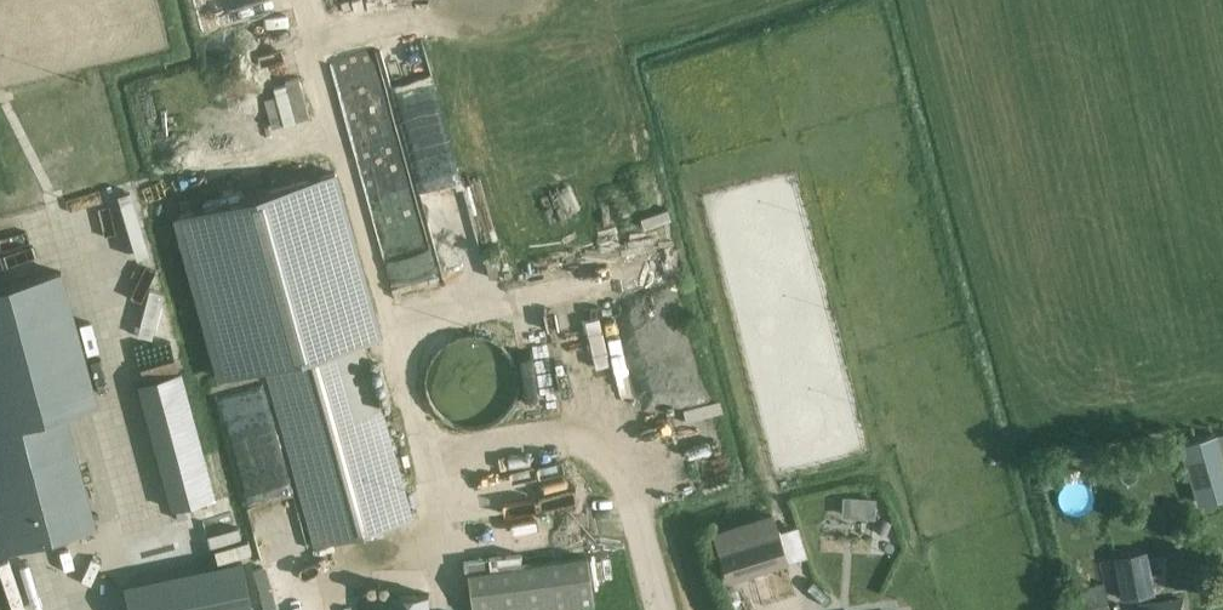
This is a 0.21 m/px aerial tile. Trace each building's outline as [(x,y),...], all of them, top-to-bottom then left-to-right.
[(381,57),(387,74),(415,64),(409,47),(381,57)] [(293,118),(308,114),(300,75),(284,78),(288,97),(261,102),(268,131),(294,125),(293,118)] [(443,291),(415,167),(374,176),(370,159),(362,161),(394,302),(443,291)] [(337,170),(175,217),(222,379),(264,367),(363,340),(384,334),(337,170)] [(156,334),(175,304),(153,290),(169,265),(157,257),(138,287),(147,294),(124,328),(137,336),(144,326),(156,334)] [(97,530),(68,417),(100,406),(62,271),(0,288),(0,558),(97,530)] [(427,368),(425,381),(427,395),(432,407),(441,418),(453,425),(466,429),(479,429),(492,425),(504,417),(512,407),(518,395),(520,381),(518,368),(512,356),(504,345),(492,338),(479,334),(466,334),(453,338),(441,345),(432,356),(427,368)] [(363,340),(264,367),(314,548),(413,520),(406,494),(397,463),(376,384),(363,340)] [(139,384),(173,511),(176,519),(195,513),(193,505),(215,498),(182,372),(139,384)] [(1183,447),(1200,504),(1222,497),(1222,435),(1183,447)] [(841,515),(874,516),(874,495),(841,494),(841,515)] [(790,563),(773,514),(714,533),(718,549),(728,583),(790,563)] [(1114,560),(1121,599),(1154,592),(1147,554),(1114,560)] [(1083,609),(1110,609),(1098,555),(1072,560),(1083,609)] [(474,609),(573,609),(595,608),(587,557),(468,573),(474,609)] [(125,585),(131,609),(252,609),(242,561),(125,585)] [(263,575),(264,609),(274,609),(273,575),(263,575)] [(372,595),(372,609),(428,609),(428,594),(372,595)] [(1144,605),(1145,609),(1186,609),(1184,599),(1144,605)]
